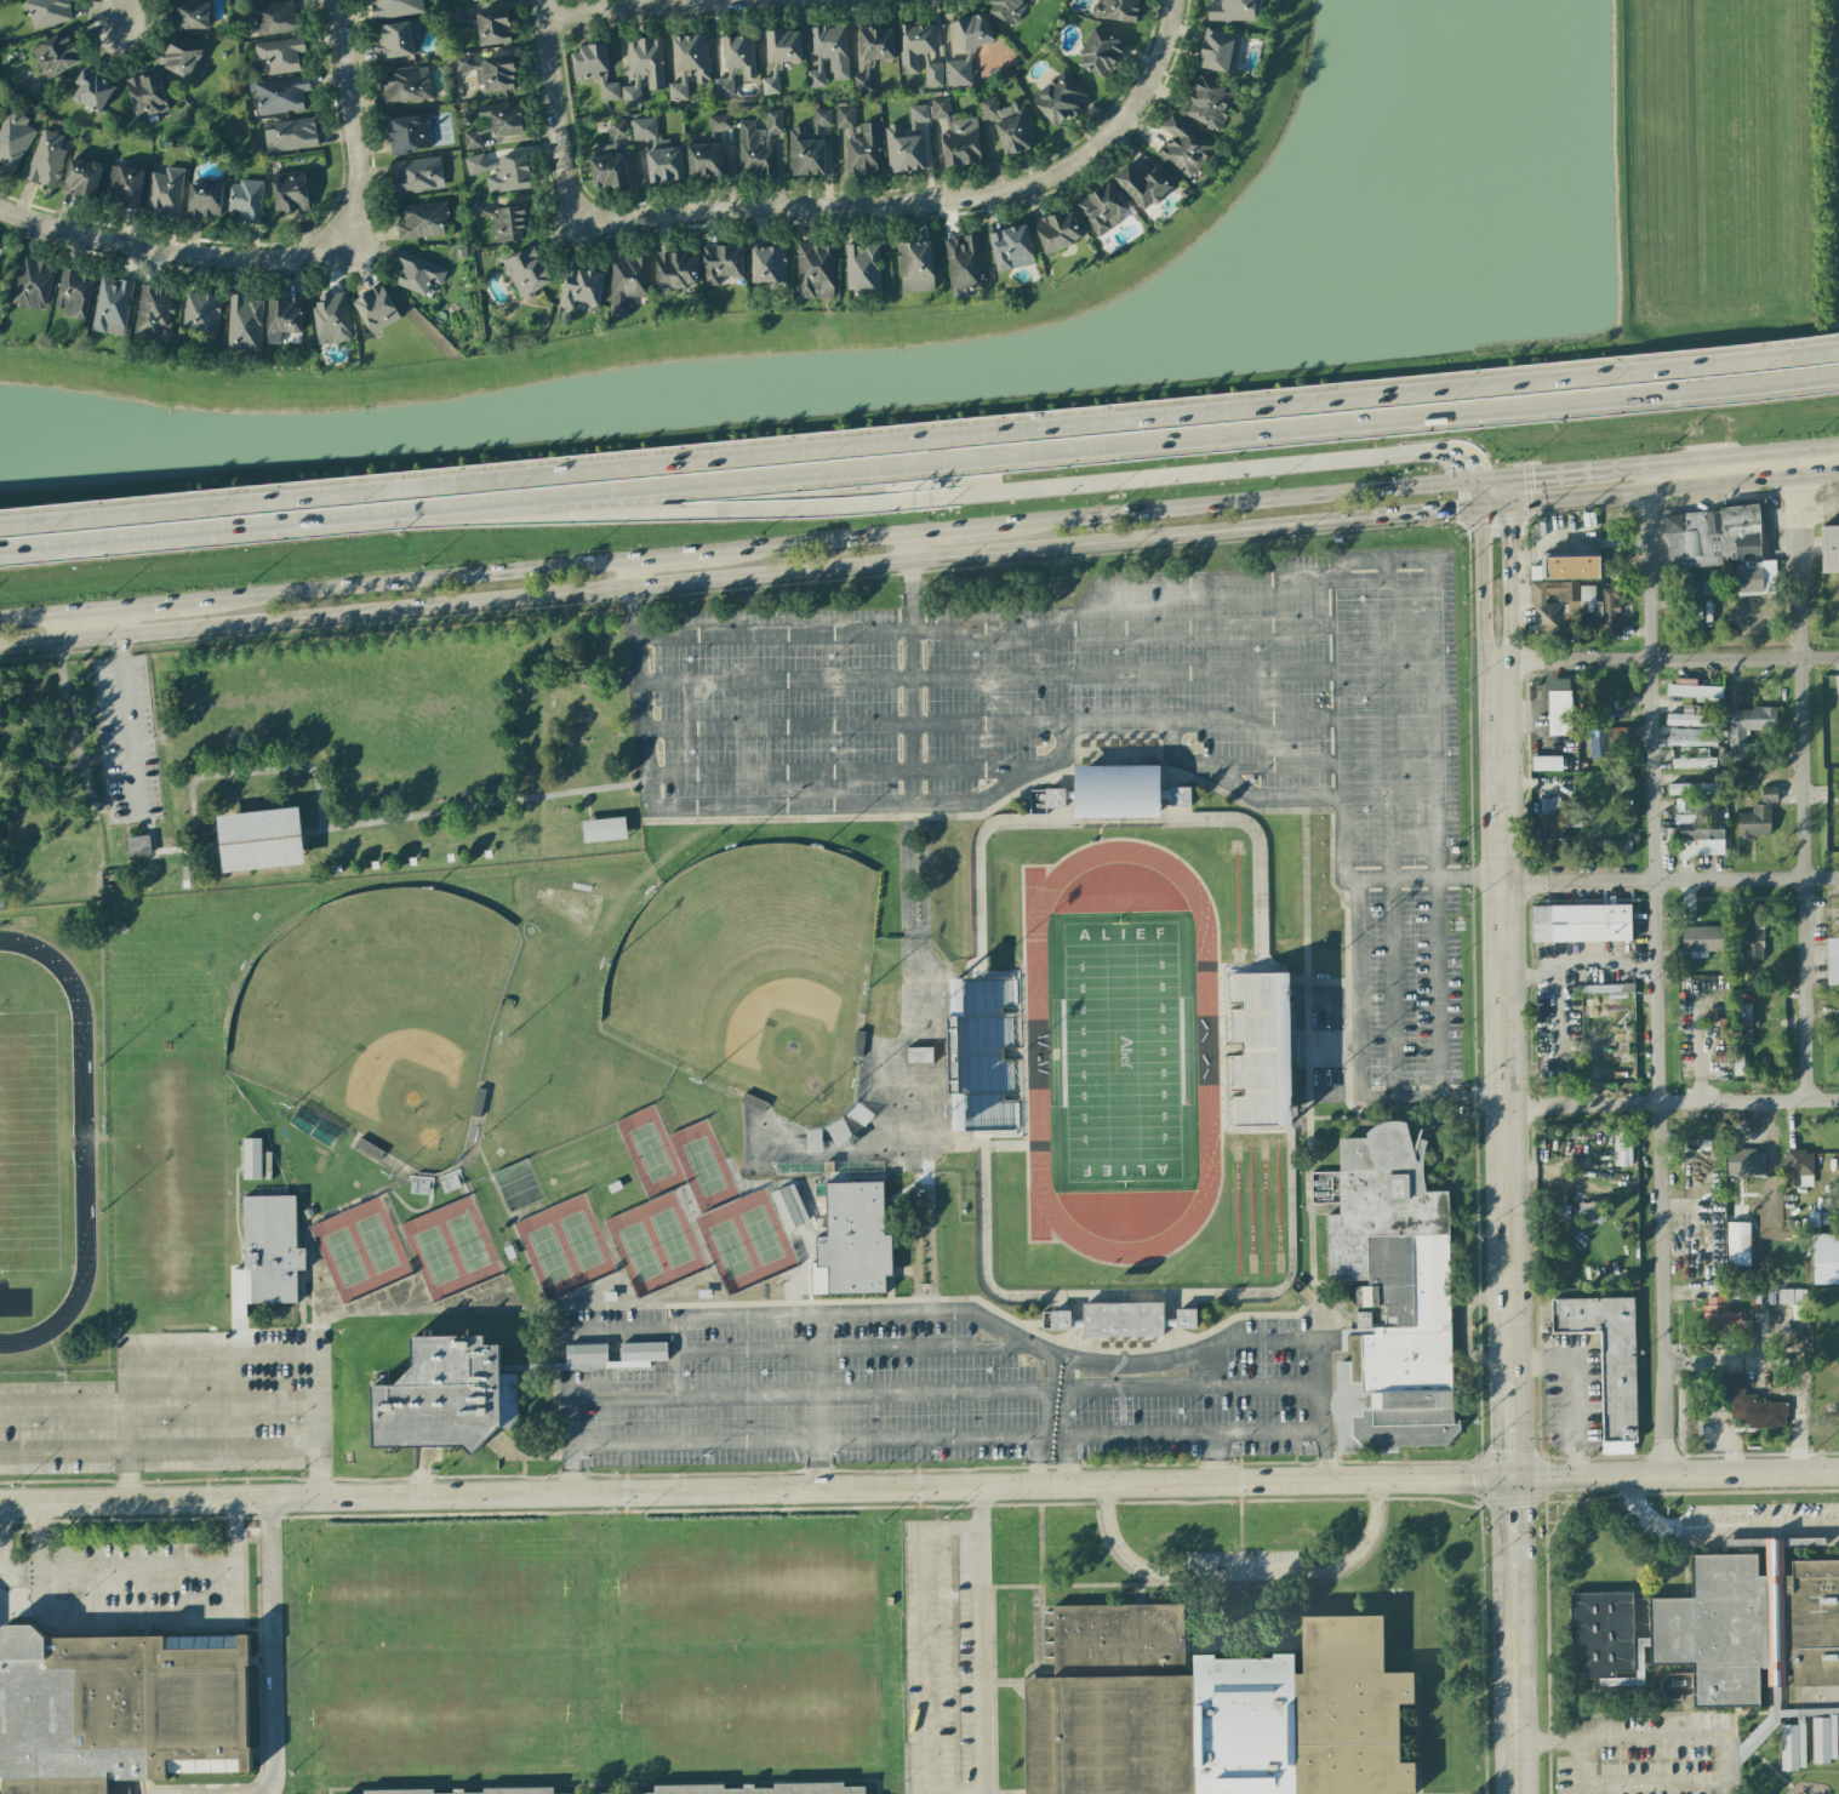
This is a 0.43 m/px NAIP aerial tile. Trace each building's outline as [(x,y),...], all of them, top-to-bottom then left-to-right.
[(32,28),(74,21),(70,0),(27,0),(32,28)] [(172,28),(208,29),(209,0),(173,0),(172,28)] [(257,37),(298,29),(293,0),(292,0),(252,7),(257,37)] [(374,20),(423,12),(422,0),(371,0),(374,20)] [(986,13),(1015,25),(1025,0),(991,0),(986,13)] [(1139,0),(1094,0),(1095,21),(1139,20),(1139,0)] [(1254,21),(1254,0),(1223,0),(1223,2),(1207,2),(1207,20),(1254,21)] [(445,26),(466,22),(463,7),(442,12),(445,26)] [(963,53),(994,40),(982,11),(951,24),(963,53)] [(376,25),(380,60),(418,56),(416,40),(420,40),(418,21),(376,25)] [(849,79),(845,25),(810,28),(812,56),(816,56),(818,70),(807,71),(809,88),(824,86),(822,60),(830,60),(832,80),(849,79)] [(918,73),(917,53),(934,53),(933,25),(898,26),(900,74),(918,73)] [(892,28),(858,29),(859,60),(893,59),(892,28)] [(1123,41),(1092,28),(1076,65),(1107,79),(1123,41)] [(1234,74),(1242,35),(1206,28),(1198,67),(1234,74)] [(799,30),(765,31),(766,63),(801,62),(799,30)] [(31,49),(46,79),(81,61),(66,31),(31,49)] [(159,64),(190,80),(191,78),(196,81),(202,70),(196,66),(204,50),(174,34),(159,64)] [(672,37),(674,70),(679,70),(680,83),(668,83),(669,100),(688,99),(687,83),(709,81),(707,34),(672,37)] [(256,60),(266,58),(269,75),(299,71),(297,53),(305,52),(303,36),(254,43),(256,60)] [(723,37),(725,78),(714,78),(715,96),(733,95),(732,77),(755,76),(754,36),(723,37)] [(647,90),(663,89),(661,38),(627,40),(628,75),(646,74),(647,90)] [(571,48),(573,82),(600,80),(601,101),(619,99),(618,82),(604,83),(604,72),(607,72),(606,46),(571,48)] [(516,88),(512,56),(473,62),(472,51),(451,54),(454,73),(478,70),(481,93),(516,88)] [(971,85),(970,60),(946,61),(947,86),(971,85)] [(761,78),(762,95),(779,94),(777,63),(772,63),(773,77),(761,78)] [(925,87),(943,87),(942,63),(925,64),(925,87)] [(431,99),(427,66),(380,72),(384,105),(431,99)] [(74,83),(79,85),(72,98),(100,114),(115,87),(82,68),(74,83)] [(1056,129),(1089,98),(1063,69),(1030,100),(1056,129)] [(135,119),(168,110),(158,72),(126,81),(135,119)] [(854,75),(855,92),(870,92),(870,74),(854,75)] [(622,107),(640,107),(639,75),(633,75),(634,86),(622,86),(622,107)] [(1225,88),(1201,75),(1181,112),(1217,132),(1236,96),(1224,89),(1225,88)] [(259,115),(304,111),(302,91),(310,91),(309,77),(248,83),(249,95),(256,94),(259,115)] [(1003,156),(1037,147),(1025,101),(998,108),(994,95),(976,100),(982,122),(994,120),(1003,156)] [(977,118),(950,119),(949,97),(930,98),(932,119),(946,118),(947,130),(941,131),(944,165),(980,163),(977,118)] [(493,136),(523,133),(520,102),(477,106),(478,118),(491,117),(493,136)] [(911,105),(912,123),(928,122),(927,105),(911,105)] [(879,122),(861,123),(862,137),(855,137),(854,107),(835,108),(836,128),(850,128),(850,140),(845,140),(846,175),(880,174),(879,122)] [(25,126),(28,119),(6,109),(0,123),(0,167),(13,173),(34,130),(25,126)] [(782,109),(765,110),(765,129),(755,129),(754,121),(737,121),(739,175),(773,174),(772,134),(783,134),(782,109)] [(831,109),(813,109),(813,126),(831,126),(831,109)] [(708,115),(710,133),(732,132),(731,113),(708,115)] [(1160,127),(1173,135),(1159,156),(1191,178),(1215,145),(1169,113),(1160,127)] [(387,119),(392,154),(431,149),(427,114),(387,119)] [(632,140),(657,139),(656,117),(632,119),(632,140)] [(266,152),(317,148),(314,118),(263,123),(266,152)] [(612,141),(629,136),(624,119),(607,124),(612,141)] [(923,170),(921,130),(900,131),(899,123),(886,124),(888,172),(923,170)] [(790,175),(825,174),(824,140),(804,141),(804,127),(788,128),(790,175)] [(24,178),(53,188),(70,139),(41,129),(24,178)] [(463,133),(466,150),(481,148),(478,130),(463,133)] [(723,176),(722,143),(687,145),(688,178),(723,176)] [(684,179),(679,146),(645,151),(650,184),(684,179)] [(469,177),(484,174),(489,196),(533,185),(525,152),(486,162),(484,153),(464,158),(469,177)] [(627,185),(624,154),(589,157),(593,189),(627,185)] [(94,198),(103,166),(70,157),(61,190),(94,198)] [(443,190),(441,158),(394,160),(395,192),(443,190)] [(1112,178),(1144,212),(1171,187),(1155,168),(1141,181),(1126,165),(1112,178)] [(143,169),(111,166),(107,202),(139,205),(143,169)] [(164,174),(151,171),(145,210),(177,215),(184,170),(166,166),(164,174)] [(307,211),(305,172),(272,173),(274,212),(307,211)] [(229,181),(228,211),(236,211),(235,222),(260,223),(262,182),(229,181)] [(1076,204),(1096,236),(1130,214),(1109,182),(1076,204)] [(221,184),(188,184),(187,217),(220,218),(221,184)] [(489,216),(487,198),(469,200),(471,218),(489,216)] [(398,238),(447,236),(446,203),(397,204),(398,238)] [(493,207),(494,242),(522,241),(521,230),(529,230),(528,206),(493,207)] [(1033,224),(1046,255),(1083,239),(1070,208),(1033,224)] [(1027,224),(988,232),(996,271),(1034,263),(1027,224)] [(978,234),(962,235),(962,236),(946,237),(950,299),(971,297),(970,290),(982,289),(978,234)] [(933,291),(932,242),(898,242),(899,292),(933,291)] [(832,243),(796,244),(797,298),(833,298),(832,243)] [(846,293),(878,293),(879,245),(847,244),(846,293)] [(520,299),(553,284),(535,245),(502,261),(520,299)] [(742,277),(743,246),(703,245),(702,285),(719,285),(719,276),(742,277)] [(752,247),(751,282),(785,283),(786,247),(752,247)] [(402,267),(396,286),(425,295),(429,281),(441,285),(447,267),(400,252),(396,265),(402,267)] [(697,254),(656,253),(656,287),(696,288),(697,254)] [(45,309),(52,262),(20,257),(13,305),(45,309)] [(650,258),(610,257),(609,316),(629,316),(629,297),(650,297),(650,258)] [(62,315),(84,320),(95,275),(63,267),(53,306),(64,309),(62,315)] [(598,306),(604,275),(566,267),(558,306),(573,309),(575,301),(598,306)] [(124,336),(132,281),(100,276),(92,331),(124,336)] [(401,318),(380,283),(352,301),(372,335),(401,318)] [(158,335),(159,326),(168,327),(171,288),(140,285),(135,333),(158,335)] [(316,344),(349,341),(345,292),(318,294),(319,305),(313,305),(316,344)] [(185,330),(218,331),(220,295),(186,293),(185,330)] [(227,350),(260,351),(262,301),(244,301),(244,295),(228,294),(227,350)] [(268,296),(267,343),(301,343),(302,296),(268,296)] [(1664,513),(1668,568),(1735,564),(1736,596),(1777,593),(1775,560),(1769,560),(1767,522),(1760,522),(1759,507),(1664,513)] [(1821,574),(1838,573),(1838,526),(1820,526),(1821,574)] [(1599,556),(1541,557),(1541,566),(1530,566),(1530,580),(1600,579),(1599,556)] [(1709,581),(1692,581),(1692,573),(1682,573),(1682,595),(1709,595),(1709,581)] [(1549,735),(1571,735),(1570,678),(1547,679),(1549,735)] [(1696,681),(1667,679),(1666,696),(1721,698),(1722,687),(1696,686),(1696,681)] [(1592,714),(1611,713),(1610,683),(1591,684),(1592,714)] [(1691,706),(1683,705),(1683,715),(1666,714),(1666,726),(1720,727),(1721,716),(1691,715),(1691,706)] [(1776,730),(1776,708),(1727,709),(1728,765),(1748,765),(1748,730),(1776,730)] [(1615,747),(1629,747),(1628,728),(1599,729),(1600,758),(1615,757),(1615,747)] [(1716,747),(1716,729),(1669,729),(1669,746),(1716,747)] [(1561,756),(1532,756),(1532,771),(1561,771),(1561,756)] [(1716,768),(1715,758),(1672,759),(1672,769),(1716,768)] [(1046,806),(1046,787),(1074,787),(1074,764),(1161,761),(1160,784),(1190,784),(1190,804),(1160,805),(1160,813),(1074,815),(1073,805),(1046,806)] [(1668,784),(1668,795),(1723,794),(1722,783),(1668,784)] [(1737,813),(1738,837),(1770,837),(1770,803),(1777,803),(1777,787),(1761,787),(1761,804),(1752,804),(1752,813),(1737,813)] [(1724,857),(1724,805),(1715,805),(1715,796),(1676,797),(1676,857),(1724,857)] [(1540,854),(1562,854),(1561,827),(1579,827),(1579,811),(1560,811),(1560,798),(1539,798),(1540,854)] [(213,818),(217,847),(219,874),(302,865),(298,835),(296,810),(213,818)] [(579,822),(582,845),(626,841),(623,818),(588,822),(579,822)] [(147,836),(148,852),(149,856),(126,859),(124,840),(126,839),(147,836)] [(1630,841),(1608,840),(1608,851),(1630,851),(1630,841)] [(1531,906),(1532,942),(1631,941),(1630,905),(1531,906)] [(1838,985),(1838,909),(1837,909),(1838,938),(1827,938),(1827,985),(1838,985)] [(1763,926),(1742,925),(1742,959),(1763,960),(1763,926)] [(1724,926),(1682,927),(1682,958),(1707,958),(1707,951),(1724,951),(1724,926)] [(1223,969),(1246,969),(1246,972),(1287,972),(1289,1030),(1289,1068),(1290,1125),(1245,1126),(1245,1131),(1226,1130),(1223,969)] [(955,977),(971,977),(1006,976),(1006,972),(1020,972),(1022,1135),(1010,1135),(1010,1131),(975,1131),(958,1132),(955,977)] [(1585,1017),(1615,1017),(1615,999),(1585,999),(1585,1017)] [(1751,1045),(1751,1004),(1738,1004),(1738,1045),(1751,1045)] [(1601,1038),(1602,1057),(1610,1056),(1610,1062),(1628,1062),(1627,1038),(1601,1038)] [(932,1063),(932,1047),(906,1047),(906,1063),(932,1063)] [(1743,1052),(1732,1052),(1732,1076),(1743,1076),(1743,1052)] [(1614,1166),(1631,1166),(1630,1128),(1613,1128),(1614,1166)] [(1346,1452),(1343,1280),(1329,1281),(1329,1138),(1424,1136),(1427,1192),(1449,1192),(1454,1450),(1346,1452)] [(242,1179),(261,1179),(261,1139),(242,1139),(242,1179)] [(1765,1176),(1765,1150),(1727,1149),(1727,1175),(1765,1176)] [(1785,1187),(1813,1186),(1812,1150),(1784,1151),(1785,1187)] [(883,1182),(825,1183),(826,1237),(815,1237),(816,1261),(810,1262),(811,1294),(885,1293),(885,1275),(892,1275),(891,1235),(884,1235),(883,1182)] [(786,1231),(809,1221),(792,1183),(770,1193),(786,1231)] [(242,1196),(244,1269),(232,1269),(233,1317),(246,1316),(246,1304),(297,1303),(296,1271),(305,1270),(304,1248),(296,1248),(295,1195),(242,1196)] [(1690,1256),(1701,1255),(1701,1280),(1723,1279),(1721,1199),(1689,1200),(1690,1256)] [(1728,1266),(1749,1266),(1749,1222),(1727,1223),(1728,1266)] [(1838,1284),(1838,1233),(1812,1234),(1813,1284),(1838,1284)] [(1792,1319),(1805,1319),(1806,1290),(1778,1290),(1778,1305),(1792,1305),(1792,1319)] [(1740,1312),(1728,1312),(1728,1297),(1704,1297),(1703,1334),(1739,1335),(1740,1312)] [(1551,1333),(1601,1333),(1602,1454),(1636,1454),(1634,1298),(1551,1298),(1551,1333)] [(1195,1308),(1195,1327),(1165,1327),(1165,1333),(1083,1335),(1083,1329),(1050,1329),(1051,1308),(1070,1309),(1070,1318),(1083,1318),(1084,1302),(1164,1301),(1165,1316),(1176,1316),(1176,1308),(1195,1308)] [(472,1453),(462,1445),(375,1446),(372,1382),(395,1382),(413,1364),(413,1332),(485,1331),(485,1341),(499,1342),(502,1424),(498,1424),(472,1453)] [(620,1344),(620,1362),(607,1362),(607,1344),(565,1345),(566,1369),(649,1367),(649,1361),(667,1360),(666,1343),(620,1344)] [(1719,1373),(1703,1373),(1703,1388),(1718,1388),(1719,1373)] [(1786,1402),(1757,1403),(1756,1395),(1744,1395),(1743,1373),(1725,1373),(1726,1400),(1730,1400),(1731,1428),(1787,1427),(1786,1402)] [(1789,1560),(1838,1559),(1838,1684),(1792,1685),(1791,1666),(1787,1666),(1788,1686),(1771,1687),(1770,1666),(1764,1666),(1765,1706),(1690,1707),(1690,1668),(1645,1668),(1643,1601),(1687,1600),(1687,1554),(1761,1553),(1761,1578),(1769,1578),(1767,1537),(1784,1536),(1786,1577),(1789,1577),(1789,1560)] [(1567,1592),(1635,1590),(1637,1676),(1569,1678),(1567,1592)] [(1417,1759),(1418,1793),(1390,1793),(1023,1793),(1021,1678),(1055,1676),(1053,1604),(1188,1600),(1189,1675),(1193,1675),(1193,1655),(1298,1652),(1298,1615),(1387,1612),(1388,1670),(1418,1670),(1418,1703),(1405,1703),(1406,1760),(1417,1759)] [(114,1775),(114,1793),(9,1793),(8,1777),(0,1777),(0,1632),(7,1624),(41,1623),(56,1638),(256,1633),(258,1772),(114,1775)] [(1796,1712),(1797,1725),(1780,1725),(1781,1770),(1805,1770),(1804,1716),(1811,1716),(1812,1762),(1837,1762),(1836,1714),(1838,1714),(1838,1711),(1796,1712)] [(862,1788),(862,1793),(644,1793),(644,1792),(656,1792),(656,1786),(727,1784),(727,1790),(776,1789),(776,1783),(846,1782),(846,1788),(862,1788)]
